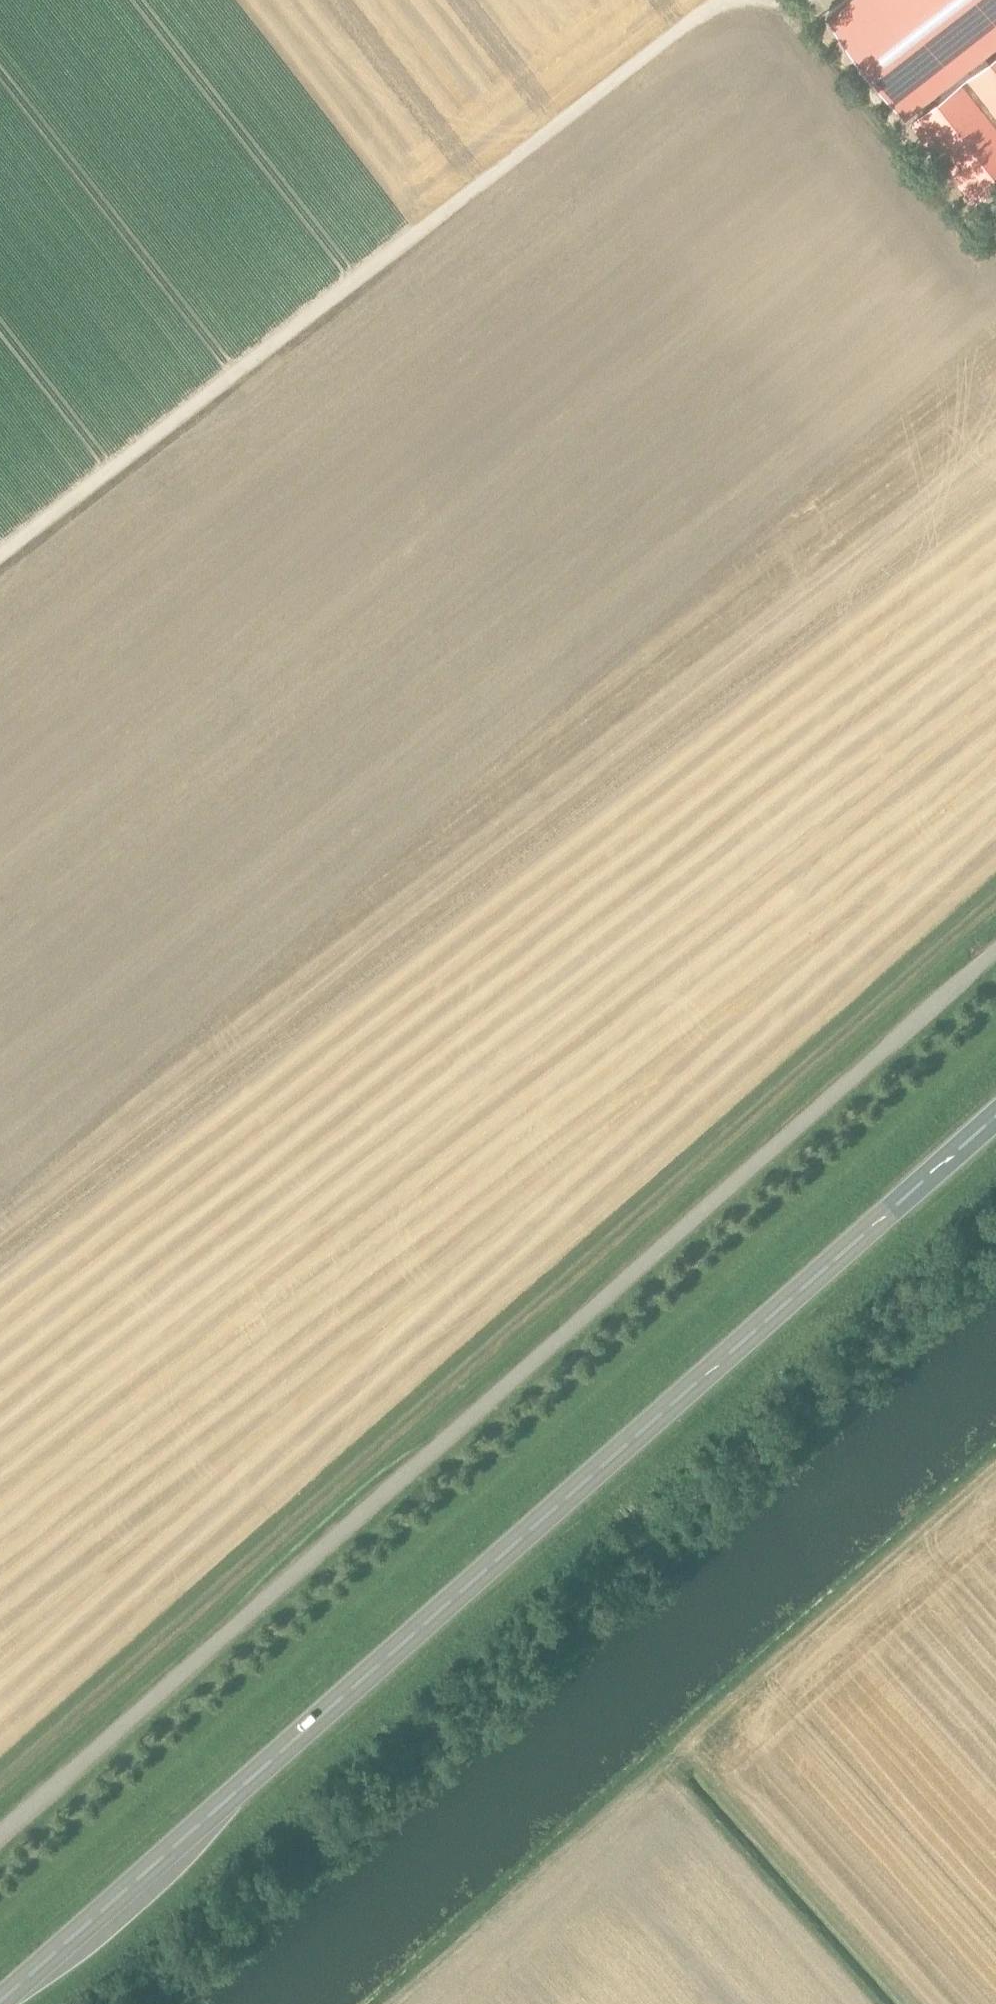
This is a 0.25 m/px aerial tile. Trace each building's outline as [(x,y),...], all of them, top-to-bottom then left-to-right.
[(984,65),(978,57),(995,43),(995,0),(843,0),(828,12),(905,113),(930,93),(937,101),(984,65)] [(995,183),(995,56),(984,65),(937,101),(911,121),(973,201),(995,183)]
